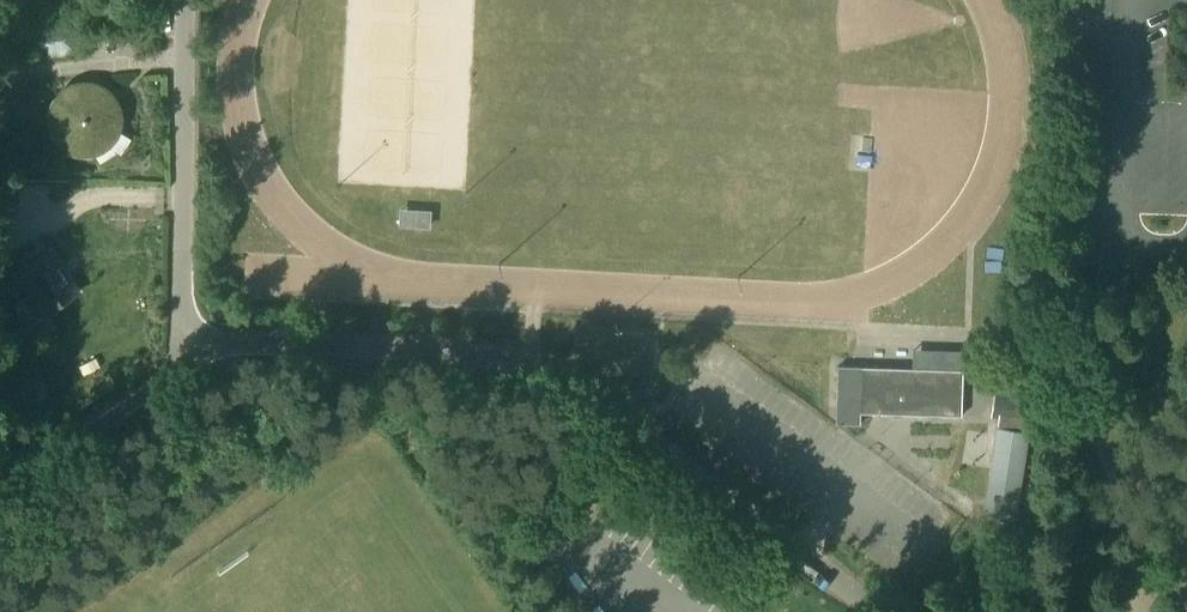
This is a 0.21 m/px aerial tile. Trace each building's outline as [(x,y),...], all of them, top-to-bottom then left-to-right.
[(1085,19),(1086,3),(1071,2),(1071,18),(1085,19)] [(121,122),(121,119),(121,116),(120,112),(120,109),(119,106),(117,103),(115,100),(114,97),(111,94),(109,92),(106,89),(103,87),(100,86),(96,84),(93,83),(89,83),(86,82),(82,82),(78,83),(75,84),(71,85),(68,86),(65,88),(62,90),(59,93),(57,95),(54,98),(52,101),(51,105),(50,108),(49,112),(48,115),(48,119),(48,123),(49,126),(49,129),(51,133),(52,136),(54,139),(56,142),(58,145),(61,147),(64,149),(66,151),(69,152),(73,153),(76,154),(79,155),(83,155),(86,155),(90,155),(93,155),(96,154),(100,152),(103,151),(106,149),(108,147),(111,144),(113,142),(115,139),(117,136),(118,133),(120,129),(120,126),(121,122)] [(0,190),(0,218),(11,218),(13,190),(0,190)] [(432,209),(400,208),(399,225),(431,227),(432,209)] [(80,290),(52,249),(16,273),(30,294),(33,292),(47,312),(80,290)] [(860,411),(861,367),(837,366),(836,412),(860,413),(860,411)] [(861,366),(861,367),(860,411),(962,414),(963,368),(861,366)] [(1031,421),(1040,422),(1042,397),(1040,396),(1043,378),(999,371),(992,414),(999,415),(986,496),(997,498),(995,517),(1015,520),(1031,421)] [(859,424),(860,413),(836,412),(835,423),(859,424)]
